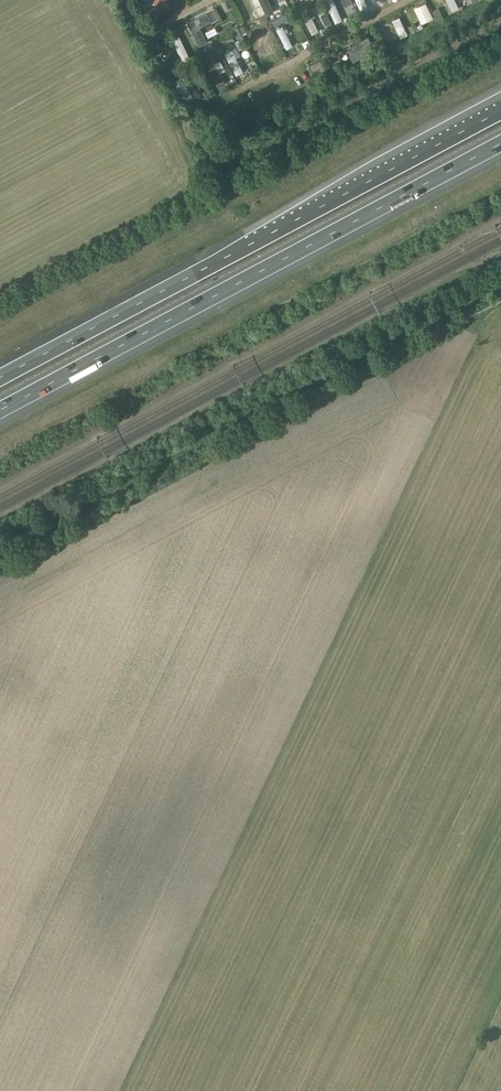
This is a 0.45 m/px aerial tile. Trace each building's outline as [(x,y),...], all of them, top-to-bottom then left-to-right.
[(158,12),(170,7),(167,0),(153,0),(158,12)] [(324,1),(334,24),(341,20),(332,0),(326,0),(324,1)] [(359,11),(367,8),(363,0),(354,0),(359,11)] [(309,4),(300,8),(308,27),(320,22),(315,11),(312,12),(309,4)] [(422,4),(416,7),(423,19),(418,21),(421,27),(426,24),(432,21),(422,4)] [(154,11),(148,14),(152,21),(157,18),(154,11)] [(199,27),(211,21),(207,13),(187,23),(199,46),(207,42),(199,27)] [(244,15),(239,18),(244,26),(249,22),(244,15)] [(399,18),(392,22),(400,38),(407,34),(399,18)] [(284,19),(273,25),(280,41),(286,39),(283,32),(289,29),(284,19)] [(332,21),(326,24),(330,32),(336,29),(332,21)] [(229,29),(233,37),(243,32),(239,24),(229,29)] [(253,54),(266,47),(257,33),(245,40),(253,54)] [(174,49),(180,46),(175,34),(169,37),(174,49)] [(377,40),(372,44),(368,37),(355,45),(358,51),(349,56),(353,63),(381,47),(382,49),(386,47),(380,38),(377,40)] [(231,51),(226,54),(226,56),(234,71),(240,68),(231,51)] [(214,63),(208,66),(218,87),(224,84),(214,63)] [(322,73),(314,78),(316,82),(325,78),(325,75),(322,73)] [(181,78),(174,82),(186,102),(193,98),(181,78)] [(496,328),(500,326),(500,314),(499,308),(490,312),(496,328)]
